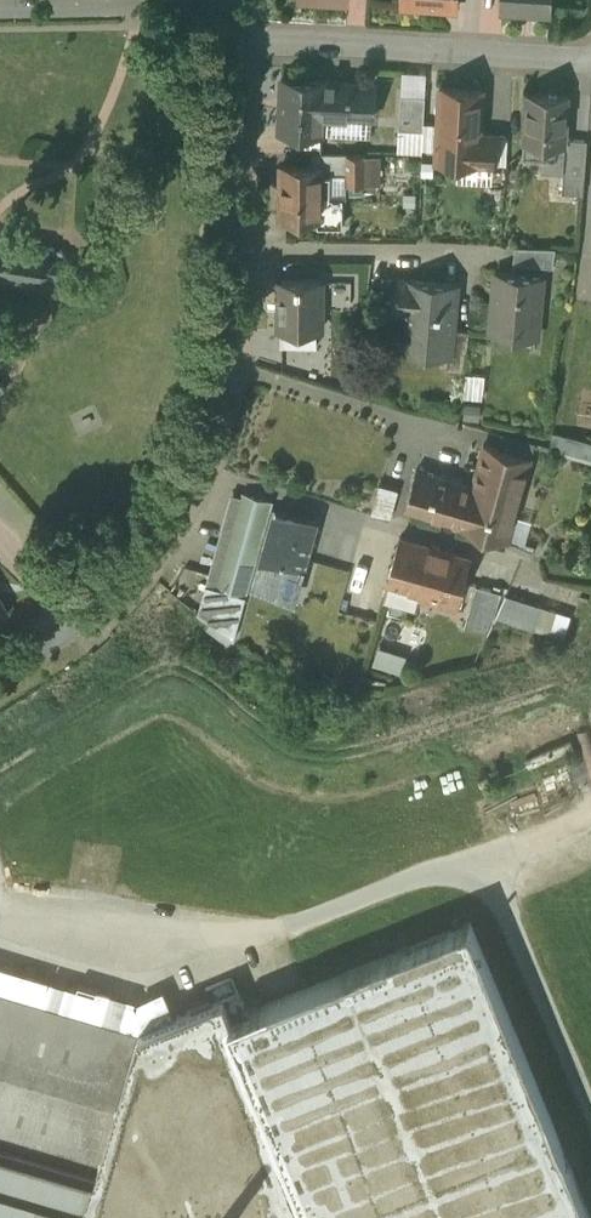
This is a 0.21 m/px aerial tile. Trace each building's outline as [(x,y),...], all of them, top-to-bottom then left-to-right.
[(503,10),(550,13),(551,0),(503,0),(503,10)] [(325,80),(284,78),(282,108),(280,108),(279,130),(323,132),(323,114),(325,80)] [(376,83),(325,80),(323,114),(374,117),(376,83)] [(483,89),(441,87),(439,123),(437,147),(437,149),(447,160),(493,163),(495,134),(481,133),(483,89)] [(568,94),(528,92),(525,142),(526,142),(565,144),(566,138),(568,94)] [(426,96),(401,95),(400,129),(424,130),(424,122),(426,96)] [(439,123),(424,122),(424,130),(423,147),(437,147),(439,123)] [(588,139),(566,138),(565,144),(566,144),(565,158),(563,192),(584,193),(588,139)] [(565,144),(526,142),(525,155),(565,158),(566,144),(565,144)] [(347,153),(313,153),(312,165),(322,165),(322,175),(331,175),(346,176),(347,153)] [(366,153),(347,153),(346,176),(346,182),(366,182),(366,153)] [(312,165),(281,165),(280,217),(319,217),(319,218),(343,219),(343,193),(330,193),(331,175),(322,175),(322,165),(312,165)] [(0,240),(0,274),(41,281),(50,274),(63,277),(71,269),(66,259),(53,256),(46,247),(0,240)] [(556,247),(515,245),(514,262),(554,266),(556,247)] [(543,275),(497,271),(497,272),(498,273),(495,304),(494,304),(491,332),(493,332),(493,327),(536,331),(535,336),(537,336),(543,275)] [(457,282),(410,278),(410,281),(387,279),(384,309),(386,309),(386,304),(410,306),(407,346),(404,346),(404,349),(448,354),(450,354),(452,329),(457,282)] [(322,280),(280,280),(280,329),(317,330),(321,330),(321,302),(319,302),(319,282),(321,282),(322,280)] [(317,330),(280,329),(280,345),(317,346),(317,330)] [(469,331),(452,329),(450,354),(448,354),(447,369),(465,371),(469,331)] [(532,454),(485,441),(473,483),(462,523),(461,525),(508,538),(532,454)] [(473,483),(416,468),(406,507),(462,523),(473,483)] [(398,488),(379,483),(371,512),(390,518),(398,488)] [(243,491),(216,587),(246,595),(253,570),(270,507),(272,507),(274,500),(243,491)] [(316,520),(276,508),(276,509),(272,507),(270,507),(253,570),(299,583),(316,520)] [(515,535),(528,538),(534,516),(521,512),(515,535)] [(471,556),(400,536),(389,581),(390,581),(386,599),(420,608),(424,590),(438,594),(437,599),(459,605),(471,556)] [(502,589),(477,582),(465,622),(489,629),(492,622),(502,589)] [(246,595),(216,587),(207,619),(234,639),(246,595)] [(538,601),(506,591),(497,613),(531,624),(538,601)] [(8,611),(0,596),(0,616),(8,611)] [(0,991),(0,1217),(590,1217),(470,922),(246,1013),(237,991),(137,1032),(88,1017),(97,989),(78,983),(77,988),(69,986),(63,1009),(0,991)]
